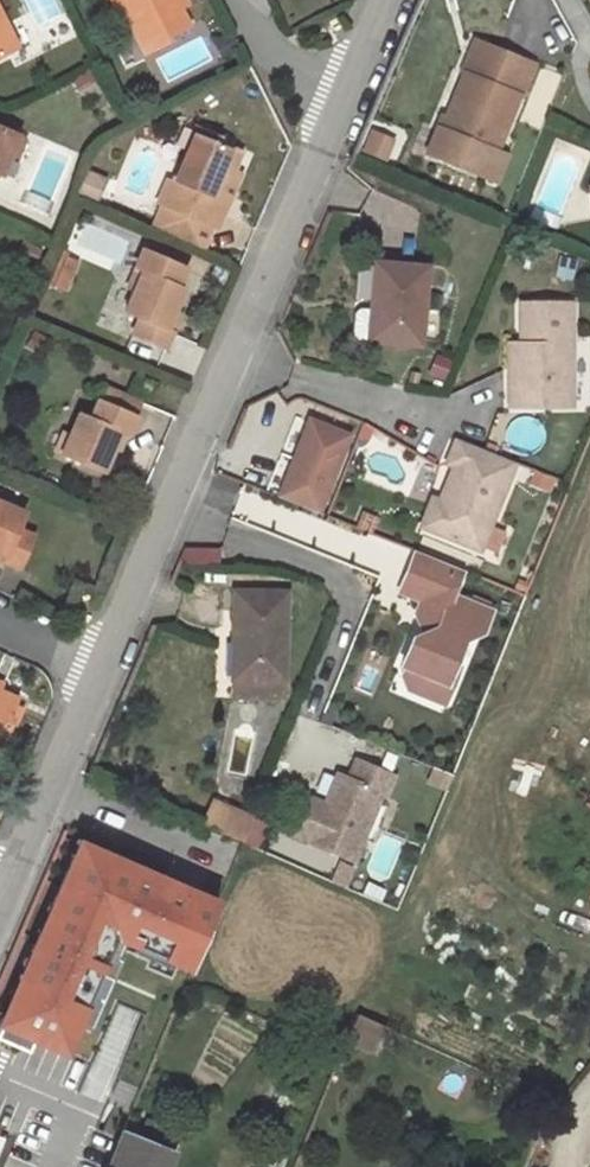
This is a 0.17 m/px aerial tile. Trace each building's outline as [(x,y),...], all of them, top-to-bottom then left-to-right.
[(133,27),(143,48),(146,53),(170,41),(167,36),(189,25),(178,6),(176,0),(120,0),(133,27)] [(17,49),(0,14),(0,58),(17,49)] [(122,59),(143,48),(133,27),(111,38),(122,59)] [(533,64),(474,41),(461,73),(463,74),(445,119),(449,121),(445,131),(437,127),(426,153),(484,176),(495,152),(517,96),(519,97),(533,64)] [(441,117),(437,127),(445,131),(449,121),(445,119),(441,117)] [(2,176),(10,154),(18,136),(19,133),(0,125),(0,175),(2,176)] [(222,137),(195,127),(173,182),(167,179),(158,203),(163,206),(154,226),(203,247),(212,225),(217,228),(227,203),(219,201),(232,170),(240,150),(220,142),(222,137)] [(25,137),(18,136),(10,154),(16,157),(25,137)] [(495,152),(484,176),(496,181),(506,156),(495,152)] [(240,173),(232,170),(219,201),(227,203),(240,173)] [(176,305),(184,287),(179,284),(186,266),(143,249),(136,267),(142,270),(135,289),(127,311),(137,315),(131,330),(169,346),(177,327),(169,323),(176,305)] [(61,254),(50,281),(66,288),(77,261),(61,254)] [(559,255),(554,275),(572,279),(577,258),(559,255)] [(425,267),(375,262),(371,304),(375,304),(374,310),(358,309),(356,312),(354,333),(359,339),(418,344),(425,267)] [(142,270),(136,267),(128,287),(135,289),(142,270)] [(571,397),(571,303),(520,303),(520,339),(521,372),(509,373),(509,406),(540,406),(545,397),(571,397)] [(184,308),(176,305),(169,323),(177,327),(184,308)] [(521,372),(520,339),(509,340),(509,373),(521,372)] [(156,384),(145,379),(139,393),(150,398),(156,384)] [(136,399),(131,398),(106,387),(100,400),(130,413),(136,399)] [(571,397),(545,397),(540,406),(572,406),(571,397)] [(130,413),(100,400),(99,400),(91,418),(79,413),(70,434),(61,453),(102,471),(112,448),(119,432),(127,436),(136,415),(130,413)] [(356,433),(309,411),(275,496),(323,518),(356,433)] [(61,453),(70,434),(62,431),(54,450),(61,453)] [(119,432),(112,448),(119,452),(127,436),(119,432)] [(515,462),(457,438),(447,463),(454,466),(438,502),(447,505),(436,532),(479,549),(515,462)] [(438,502),(431,499),(421,526),(436,532),(447,505),(438,502)] [(0,503),(0,550),(6,553),(3,559),(20,566),(34,536),(19,528),(26,513),(4,504),(0,503)] [(464,640),(482,632),(491,611),(452,595),(462,570),(414,551),(398,591),(420,600),(426,603),(422,613),(430,631),(423,634),(412,638),(401,665),(405,667),(423,675),(418,687),(447,698),(459,667),(454,665),(464,640)] [(234,591),(231,679),(231,697),(283,698),(286,592),(234,591)] [(426,603),(420,600),(415,613),(423,634),(430,631),(422,613),(426,603)] [(405,667),(398,686),(403,701),(439,716),(447,698),(418,687),(423,675),(405,667)] [(2,745),(12,722),(9,721),(14,708),(18,699),(0,692),(0,744),(2,745)] [(20,710),(14,708),(9,721),(12,722),(14,723),(20,710)] [(380,794),(385,796),(393,776),(356,760),(348,779),(335,808),(324,803),(311,797),(295,835),(352,860),(380,794)] [(337,774),(324,803),(335,808),(348,779),(337,774)] [(205,802),(197,826),(256,846),(264,822),(205,802)] [(98,866),(103,854),(78,843),(72,855),(98,866)] [(98,866),(72,855),(49,908),(60,912),(50,936),(39,931),(31,951),(41,956),(31,979),(20,974),(0,1022),(0,1026),(31,1039),(64,1053),(76,1025),(83,1007),(96,1013),(111,977),(99,972),(106,955),(115,959),(125,934),(137,940),(135,946),(171,961),(189,969),(217,903),(199,896),(164,880),(103,854),(98,866)] [(164,880),(199,896),(202,889),(167,874),(164,880)] [(60,912),(49,908),(39,931),(50,936),(60,912)] [(171,961),(135,946),(132,952),(168,968),(171,961)] [(41,956),(31,951),(20,974),(31,979),(41,956)] [(99,972),(111,977),(118,961),(115,959),(106,955),(99,972)] [(115,1004),(81,1091),(104,1100),(138,1013),(115,1004)] [(96,1013),(83,1007),(76,1025),(88,1030),(96,1013)] [(384,1027),(357,1014),(346,1038),(373,1051),(384,1027)] [(0,1026),(0,1041),(25,1052),(31,1039),(0,1026)] [(137,1138),(168,1150),(176,1132),(144,1119),(137,1138)] [(108,1166),(167,1166),(173,1152),(168,1150),(137,1138),(121,1132),(108,1166)]
